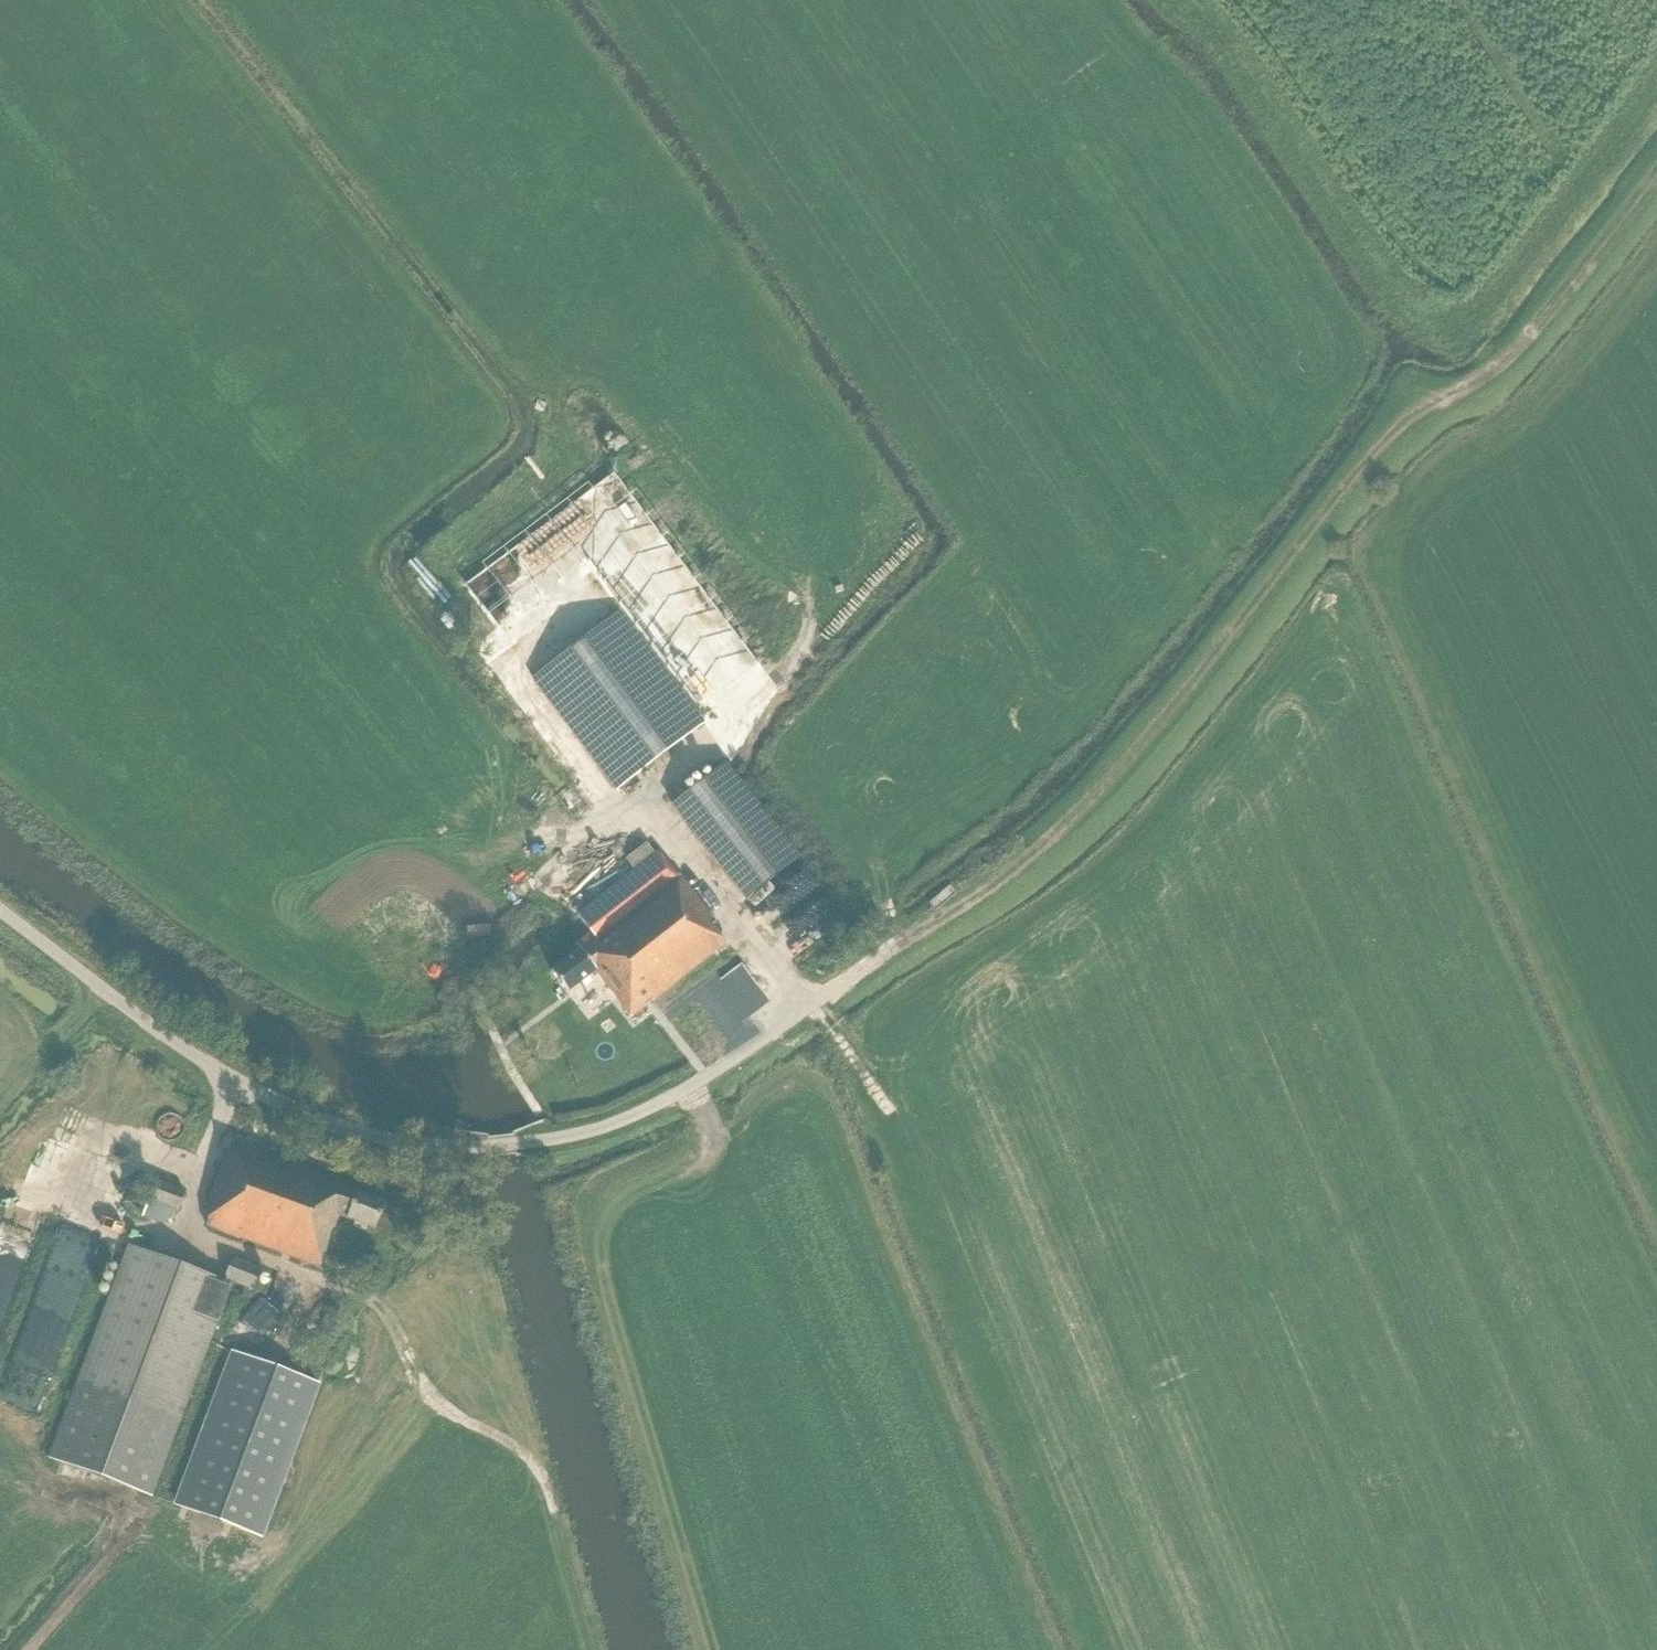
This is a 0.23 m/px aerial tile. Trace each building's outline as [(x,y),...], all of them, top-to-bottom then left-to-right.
[(615,790),(704,722),(620,613),(532,680),(615,790)] [(746,898),(799,855),(724,763),(671,805),(746,898)] [(579,950),(550,973),(571,999),(600,976),(632,1016),(726,942),(712,925),(716,922),(678,873),(675,875),(657,852),(654,855),(646,844),(625,859),(634,870),(577,915),(590,933),(575,945),(579,950)] [(743,963),(723,980),(752,1014),(772,997),(743,963)] [(663,1053),(677,1043),(688,1034),(671,1014),(647,1033),(663,1053)] [(374,1230),(383,1205),(328,1184),(330,1177),(224,1138),(220,1149),(228,1152),(208,1203),(214,1205),(206,1226),(319,1268),(338,1217),(354,1223),(352,1227),(365,1232),(367,1228),(374,1230)] [(171,1227),(185,1192),(156,1180),(141,1216),(171,1227)] [(103,1239),(61,1224),(0,1388),(0,1398),(38,1413),(103,1239)] [(180,1420),(231,1285),(127,1247),(77,1382),(49,1458),(152,1496),(180,1420)] [(253,1291),(262,1269),(232,1257),(223,1280),(253,1291)] [(316,1384),(233,1353),(175,1505),(259,1536),(316,1384)]
